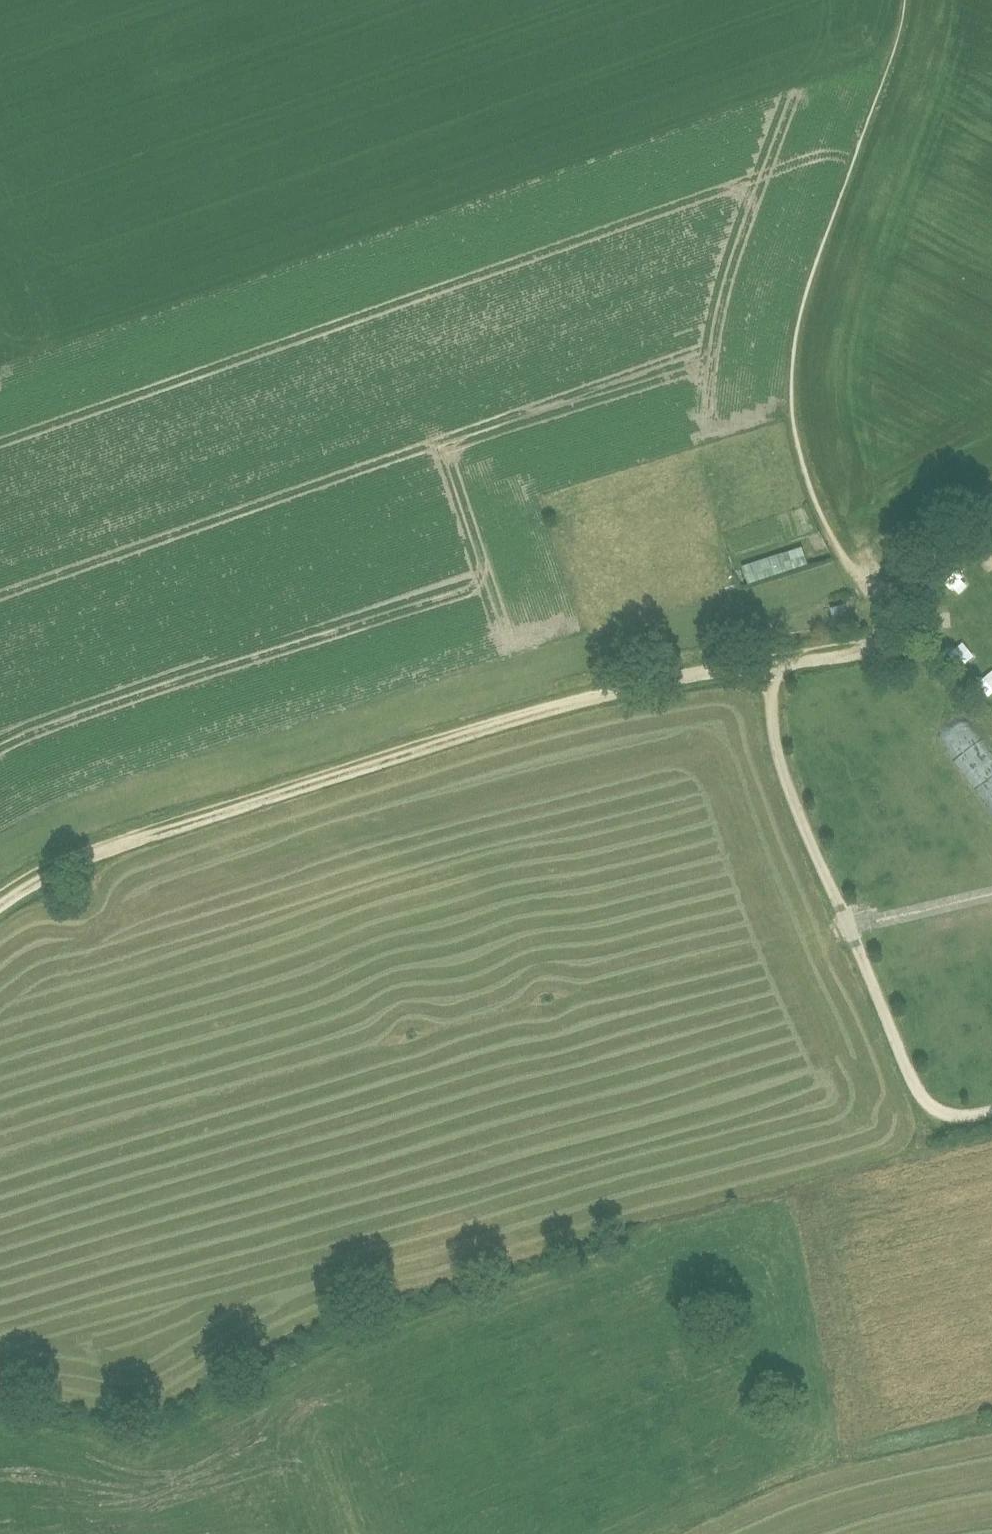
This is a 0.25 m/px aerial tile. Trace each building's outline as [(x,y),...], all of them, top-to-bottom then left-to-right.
[(807,566),(801,548),(742,568),(748,586),(807,566)] [(843,609),(829,611),(832,627),(846,624),(843,609)]
